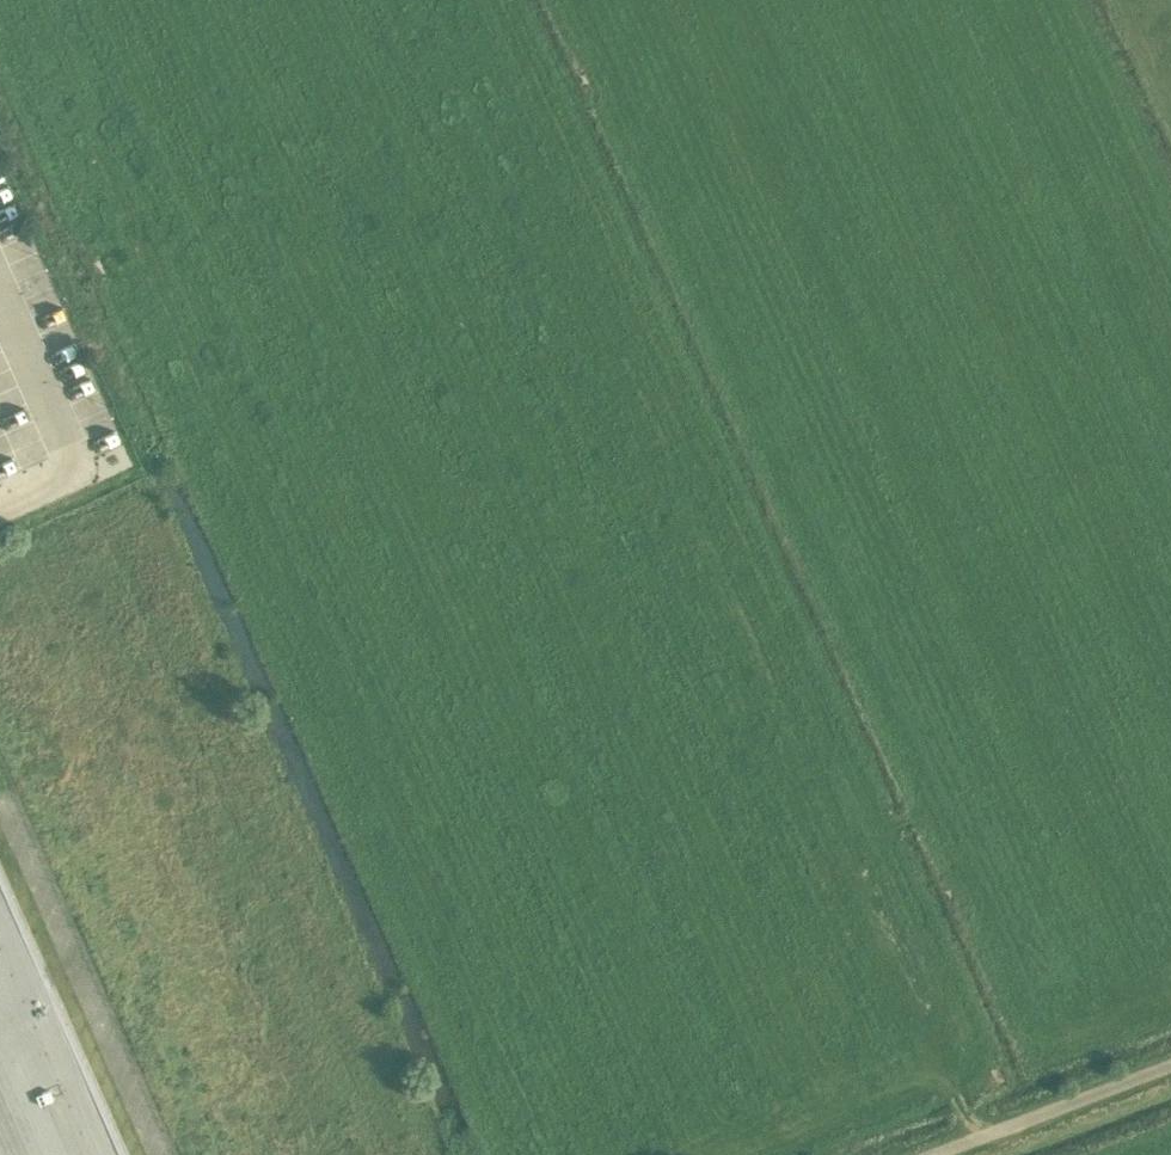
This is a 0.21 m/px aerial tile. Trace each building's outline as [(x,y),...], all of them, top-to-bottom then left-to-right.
[(0,869),(0,1154),(126,1154),(0,869)]
